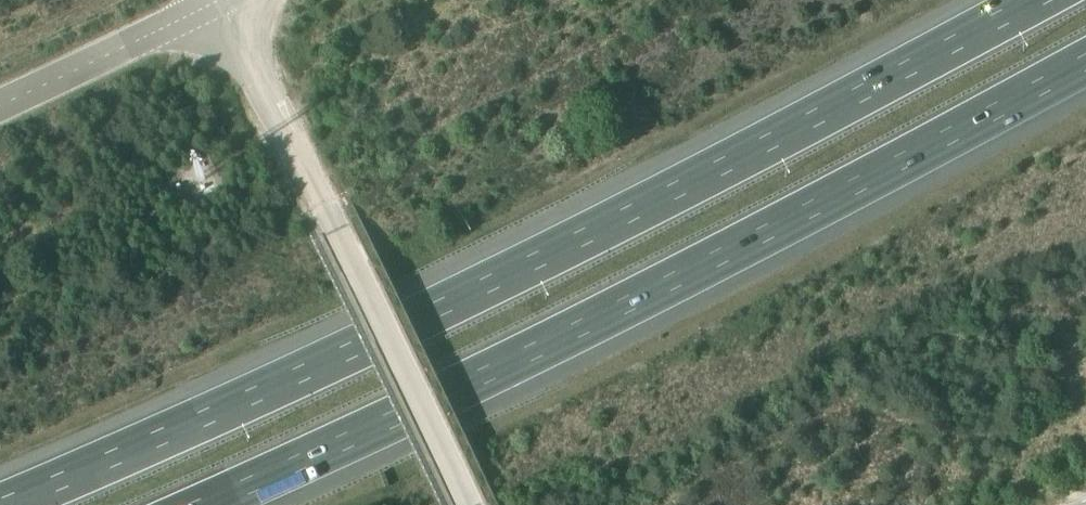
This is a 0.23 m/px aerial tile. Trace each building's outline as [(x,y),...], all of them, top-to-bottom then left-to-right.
[(201,186),(207,199),(217,193),(211,181),(201,186)] [(233,195),(237,204),(245,200),(240,191),(233,195)]
